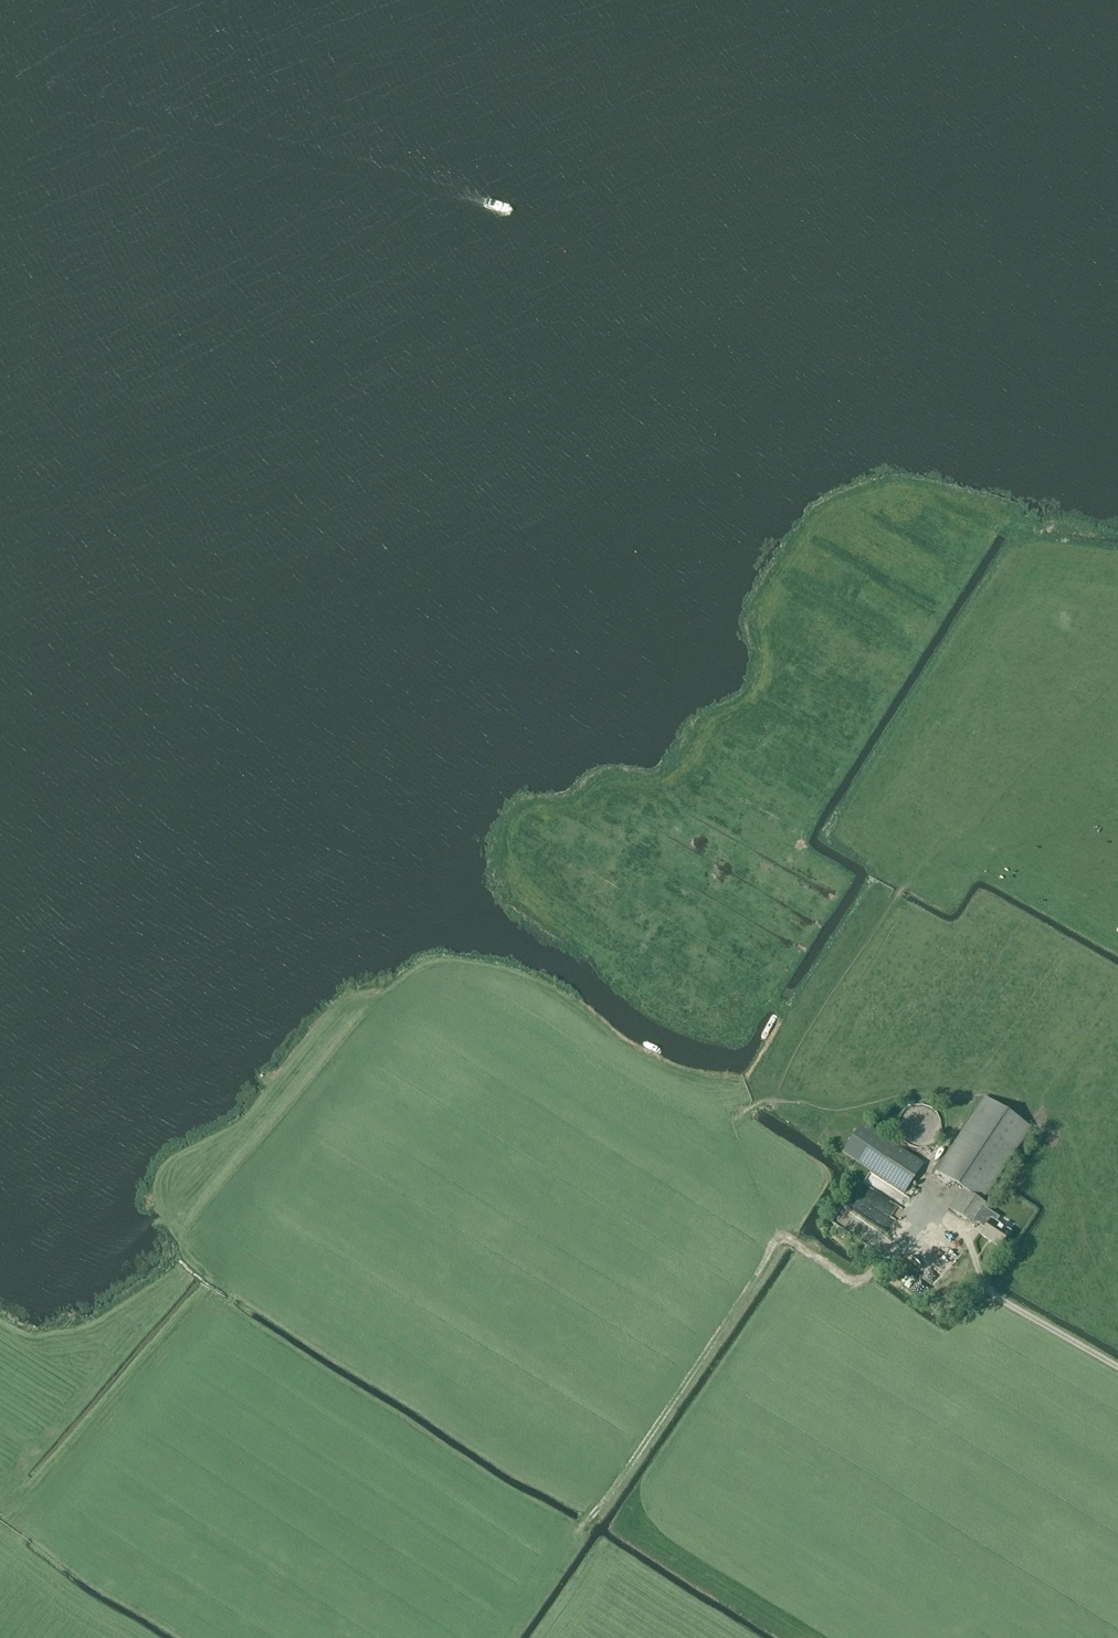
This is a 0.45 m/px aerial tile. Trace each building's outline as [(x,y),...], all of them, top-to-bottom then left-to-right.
[(1000,1248),(1010,1232),(996,1223),(999,1218),(987,1210),(989,1207),(982,1201),(1031,1128),(985,1097),(935,1171),(962,1189),(949,1208),(976,1226),(978,1224),(985,1229),(981,1235),(1000,1248)] [(901,1128),(903,1135),(908,1141),(915,1145),(923,1146),(930,1143),(936,1138),(940,1131),(941,1123),(938,1116),(933,1110),(926,1106),(918,1106),(911,1108),(905,1113),(901,1120),(901,1128)] [(904,1193),(924,1164),(862,1122),(842,1152),(904,1193)] [(878,1216),(881,1209),(869,1203),(866,1209),(878,1216)]
